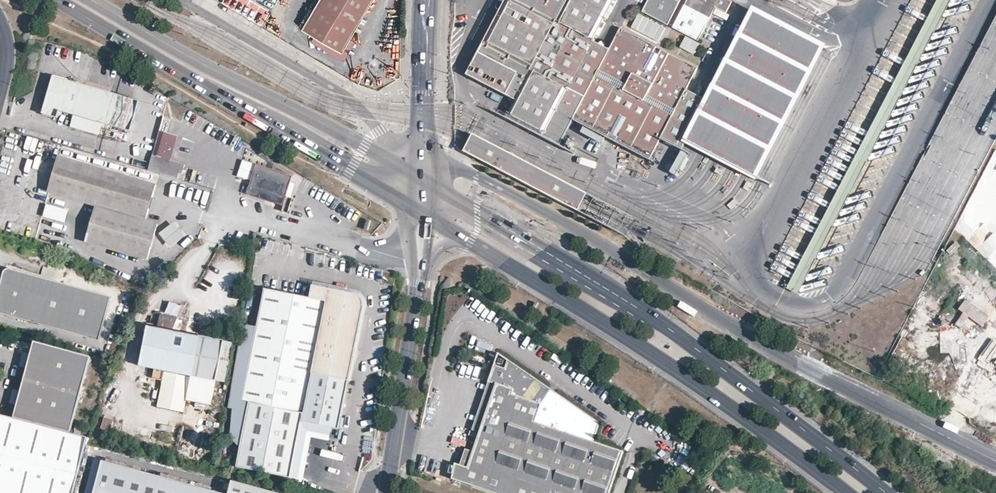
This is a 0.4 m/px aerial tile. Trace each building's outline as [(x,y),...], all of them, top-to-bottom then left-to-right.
[(348,39),(371,0),(317,0),(301,28),(314,36),(341,52),(348,39)] [(482,45),(480,43),(463,77),(513,103),(506,117),(558,145),(572,118),(606,136),(608,132),(617,137),(615,140),(649,158),(660,137),(677,146),(678,143),(701,155),(715,162),(730,170),(744,177),(751,181),(821,47),(747,9),(701,98),(684,88),(696,67),(660,49),(657,56),(652,53),(655,46),(619,28),(609,48),(593,39),(613,0),(505,0),(482,45)] [(642,11),(666,24),(679,0),(648,0),(642,11)] [(728,0),(686,0),(672,27),(697,40),(715,7),(725,13),(731,1),(728,0)] [(905,85),(949,0),(937,0),(895,80),(900,82),(901,83),(905,85)] [(654,37),(661,23),(644,15),(637,28),(654,37)] [(354,42),(348,39),(341,52),(314,36),(311,42),(338,57),(344,60),(354,42)] [(685,36),(679,47),(693,54),(699,43),(685,36)] [(54,76),(43,114),(58,118),(60,111),(74,115),(72,125),(102,133),(104,124),(133,132),(142,101),(54,76)] [(180,138),(161,133),(154,157),(173,163),(180,138)] [(466,142),(461,151),(582,213),(587,204),(592,195),(471,133),(466,142)] [(680,152),(670,172),(678,176),(688,156),(680,152)] [(86,241),(146,259),(157,224),(145,220),(156,185),(60,157),(49,192),(97,206),(86,241)] [(294,177),(258,167),(249,197),(285,208),(294,177)] [(304,201),(288,196),(285,208),(301,212),(304,201)] [(308,200),(304,212),(312,214),(315,202),(308,200)] [(316,208),(314,217),(321,219),(324,210),(316,208)] [(362,212),(355,213),(357,226),(364,224),(362,212)] [(351,218),(337,214),(335,223),(348,227),(351,218)] [(158,233),(169,248),(185,237),(174,222),(158,233)] [(993,233),(977,251),(995,268),(995,236),(993,233)] [(110,299),(10,269),(4,273),(0,285),(0,314),(97,343),(110,299)] [(310,299),(265,289),(229,465),(289,479),(301,422),(337,430),(363,306),(363,303),(360,298),(355,295),(313,286),(310,299)] [(955,322),(960,327),(976,309),(966,299),(957,309),(963,314),(955,322)] [(175,327),(179,305),(168,303),(166,315),(159,314),(158,325),(175,327)] [(224,341),(147,326),(145,338),(139,366),(191,376),(216,381),(224,341)] [(226,383),(233,342),(224,341),(216,381),(226,383)] [(44,425),(69,432),(91,359),(34,342),(30,356),(26,368),(19,393),(15,405),(12,415),(44,425)] [(26,368),(30,356),(21,354),(18,366),(26,368)] [(546,386),(505,358),(501,369),(491,363),(485,383),(494,386),(478,434),(472,454),(467,469),(459,467),(455,465),(450,481),(489,492),(605,492),(620,450),(589,440),(596,420),(552,390),(550,395),(544,393),(546,386)] [(216,381),(191,376),(190,380),(165,375),(159,409),(184,414),(187,400),(211,405),(216,381)] [(494,386),(485,383),(470,432),(478,434),(494,386)] [(552,390),(546,386),(544,393),(550,395),(552,390)] [(15,405),(19,393),(11,391),(8,403),(15,405)] [(88,439),(69,432),(44,425),(12,415),(0,412),(0,492),(73,492),(88,439)] [(100,429),(110,432),(113,420),(104,417),(100,429)] [(464,451),(459,467),(467,469),(472,454),(464,451)] [(102,462),(94,460),(85,492),(93,492),(102,462)] [(102,462),(93,492),(215,492),(102,462)] [(230,482),(227,492),(272,492),(230,482)]
